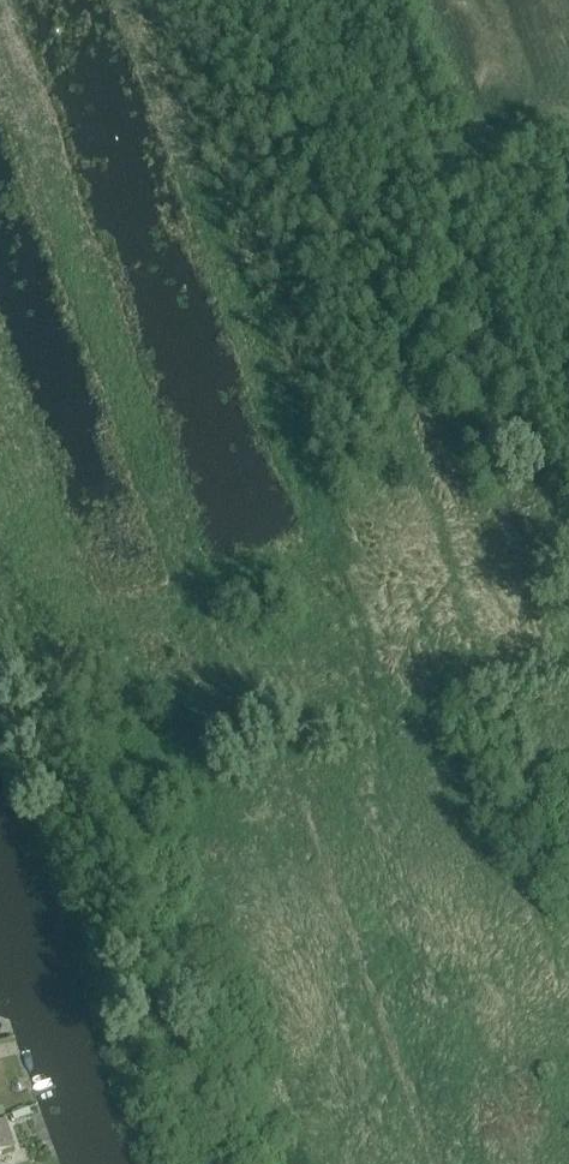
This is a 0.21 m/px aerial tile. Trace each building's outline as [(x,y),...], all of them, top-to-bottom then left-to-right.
[(15,1148),(6,1121),(0,1123),(0,1153),(15,1148)]
